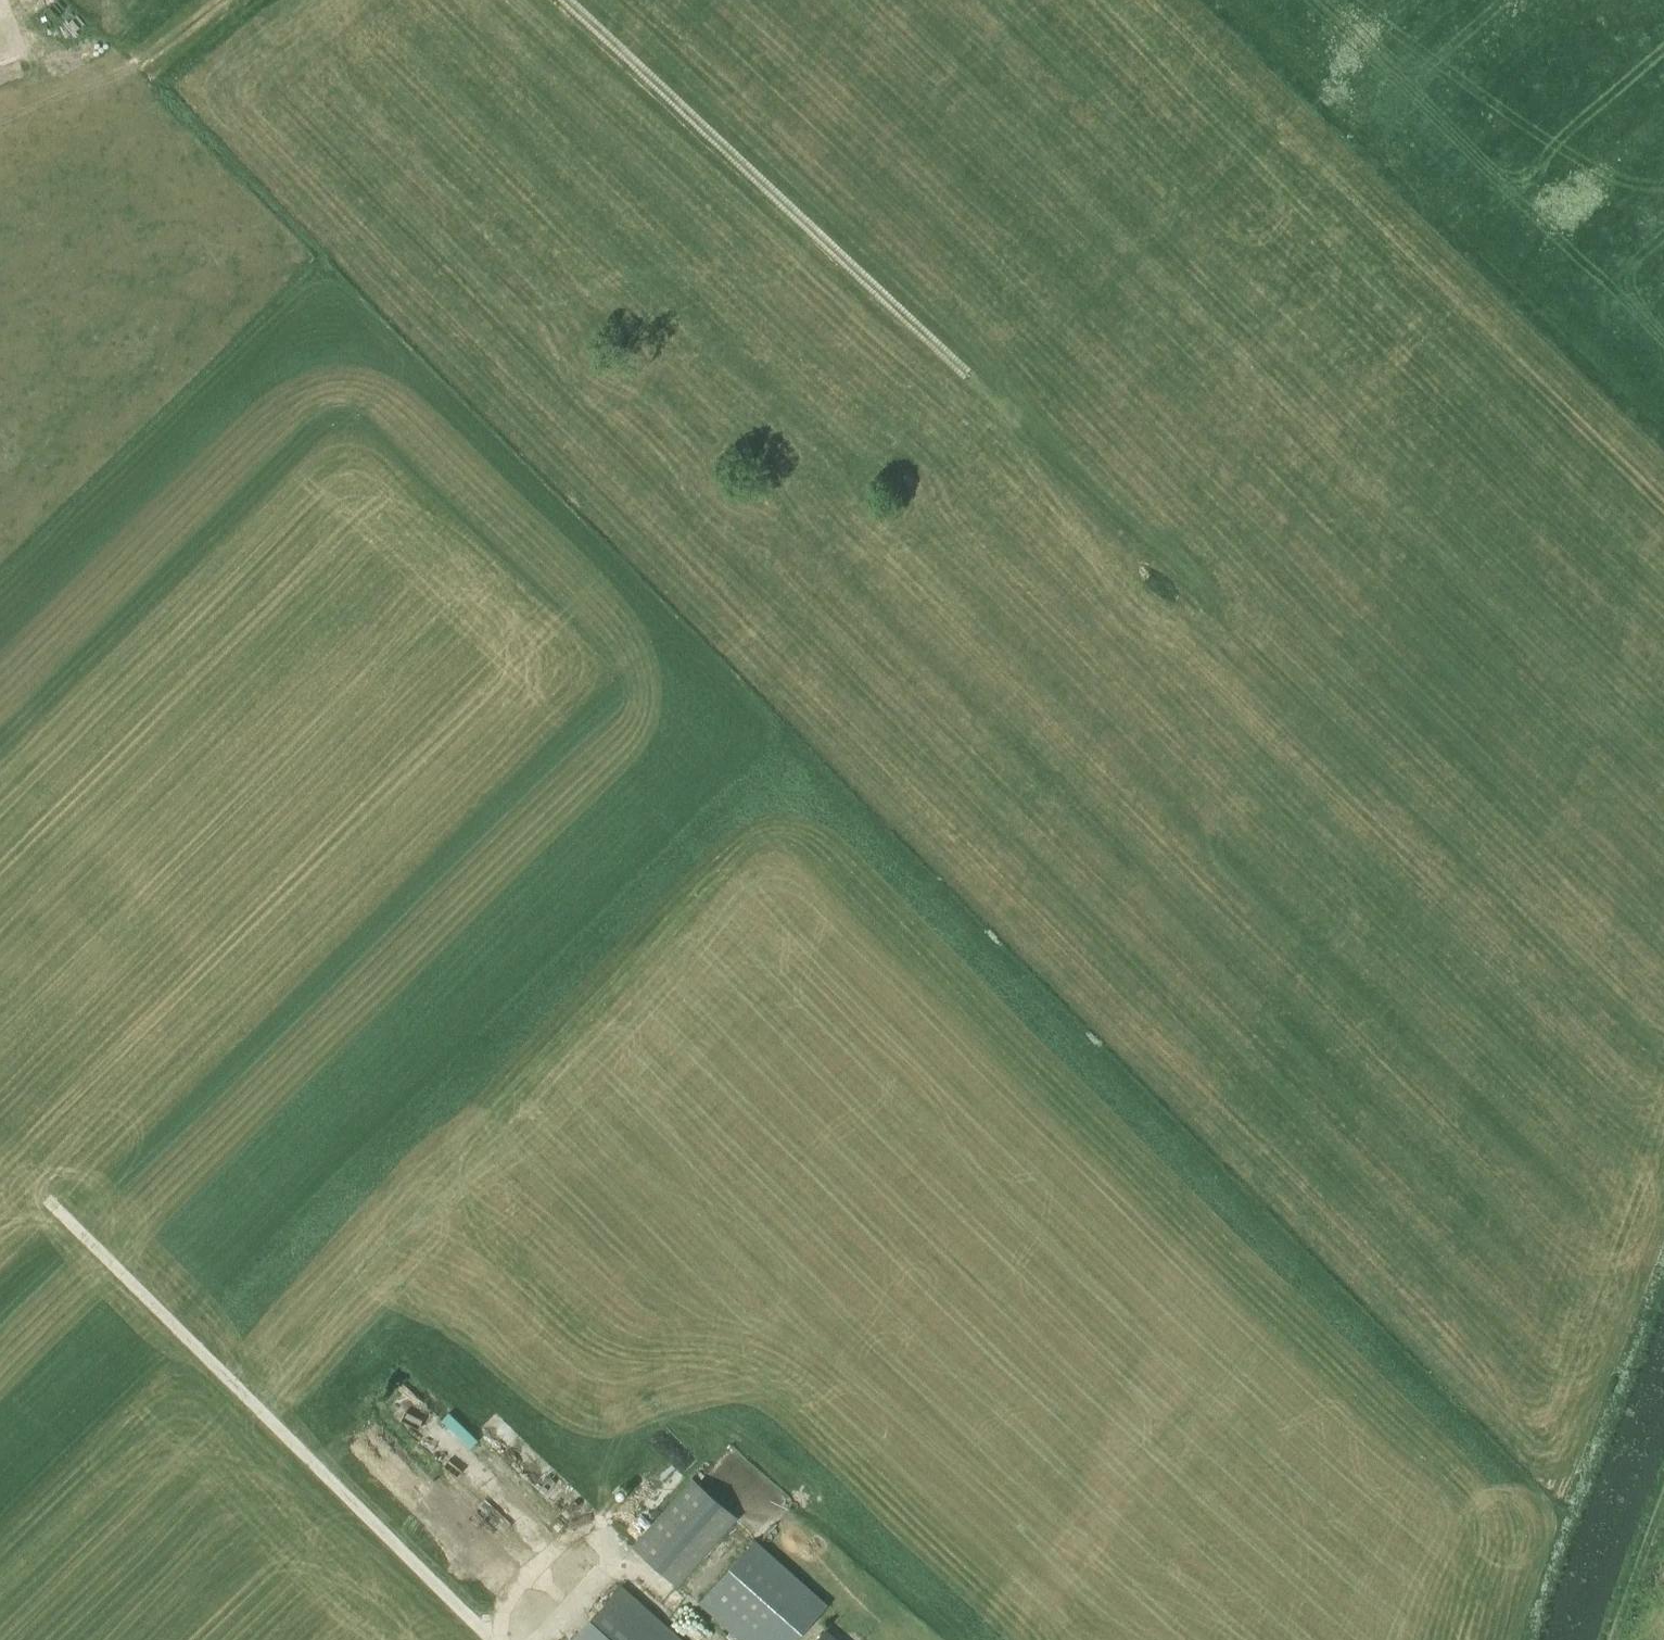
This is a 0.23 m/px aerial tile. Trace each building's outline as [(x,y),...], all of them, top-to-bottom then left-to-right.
[(730,1485),(728,1491),(770,1508),(787,1514),(794,1496),(759,1482),(765,1466),(730,1452),(719,1481),(730,1485)] [(679,1588),(738,1519),(691,1478),(632,1547),(679,1588)] [(828,1606),(755,1540),(698,1603),(739,1639),(797,1639),(828,1606)] [(520,1587),(529,1570),(519,1564),(509,1581),(520,1587)] [(622,1586),(573,1639),(681,1639),(622,1586)] [(826,1632),(819,1639),(835,1639),(826,1632)]
